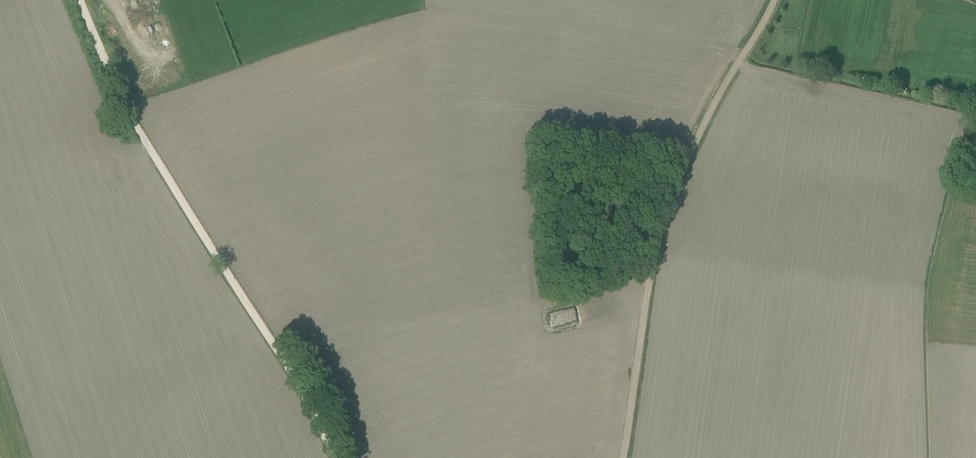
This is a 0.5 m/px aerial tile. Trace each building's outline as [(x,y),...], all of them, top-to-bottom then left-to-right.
[(183,58),(173,62),(177,74),(187,70),(183,58)]
